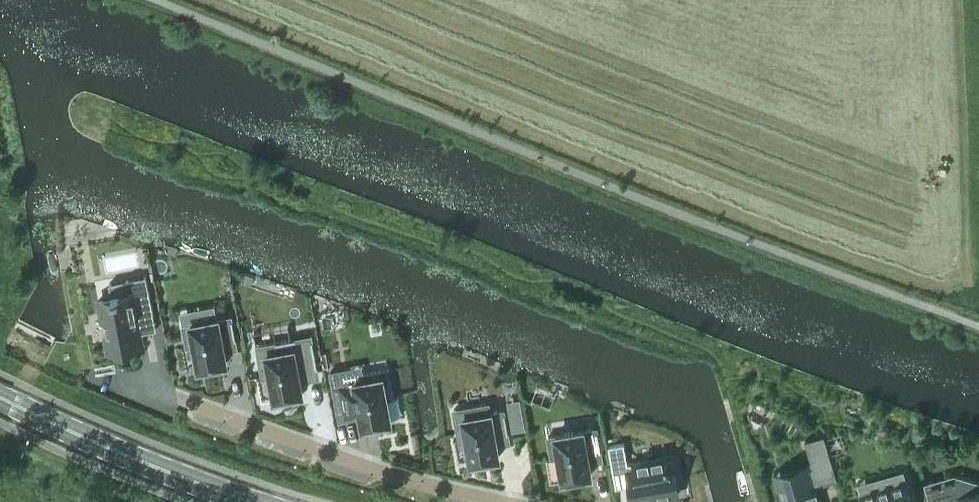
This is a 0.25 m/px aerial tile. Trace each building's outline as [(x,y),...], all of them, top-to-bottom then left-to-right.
[(148,287),(96,297),(101,321),(107,319),(109,331),(103,333),(106,351),(145,344),(139,316),(153,313),(148,287)] [(191,323),(181,324),(185,347),(195,346),(199,368),(227,363),(224,345),(238,343),(237,338),(236,338),(233,320),(234,320),(233,315),(219,318),(191,323)] [(272,401),(305,395),(302,381),(303,381),(321,378),(319,366),(317,366),(313,341),(314,341),(312,333),(295,337),(295,338),(277,341),(276,340),(255,344),(261,377),(268,376),(272,401)] [(361,429),(393,423),(389,398),(395,397),(395,394),(393,394),(390,377),(392,377),(390,367),(364,372),(362,364),(329,370),(339,420),(358,416),(361,429)] [(469,465),(501,459),(502,459),(499,445),(511,443),(509,431),(508,431),(505,414),(506,414),(505,408),(491,410),(490,401),(452,408),(458,441),(464,440),(469,465)] [(597,427),(547,436),(551,458),(557,457),(561,481),(593,475),(589,456),(601,454),(597,427)] [(837,478),(824,434),(805,440),(811,462),(775,473),(784,501),(819,501),(814,485),(837,478)] [(609,445),(615,477),(627,475),(628,484),(632,501),(636,501),(679,494),(674,467),(669,468),(667,453),(632,459),(633,462),(627,463),(623,442),(609,445)] [(858,482),(857,483),(860,491),(859,492),(860,496),(860,495),(862,500),(857,501),(913,501),(907,482),(908,481),(907,478),(906,478),(903,469),(858,482)] [(924,482),(930,501),(978,501),(978,481),(953,473),(924,482)]
